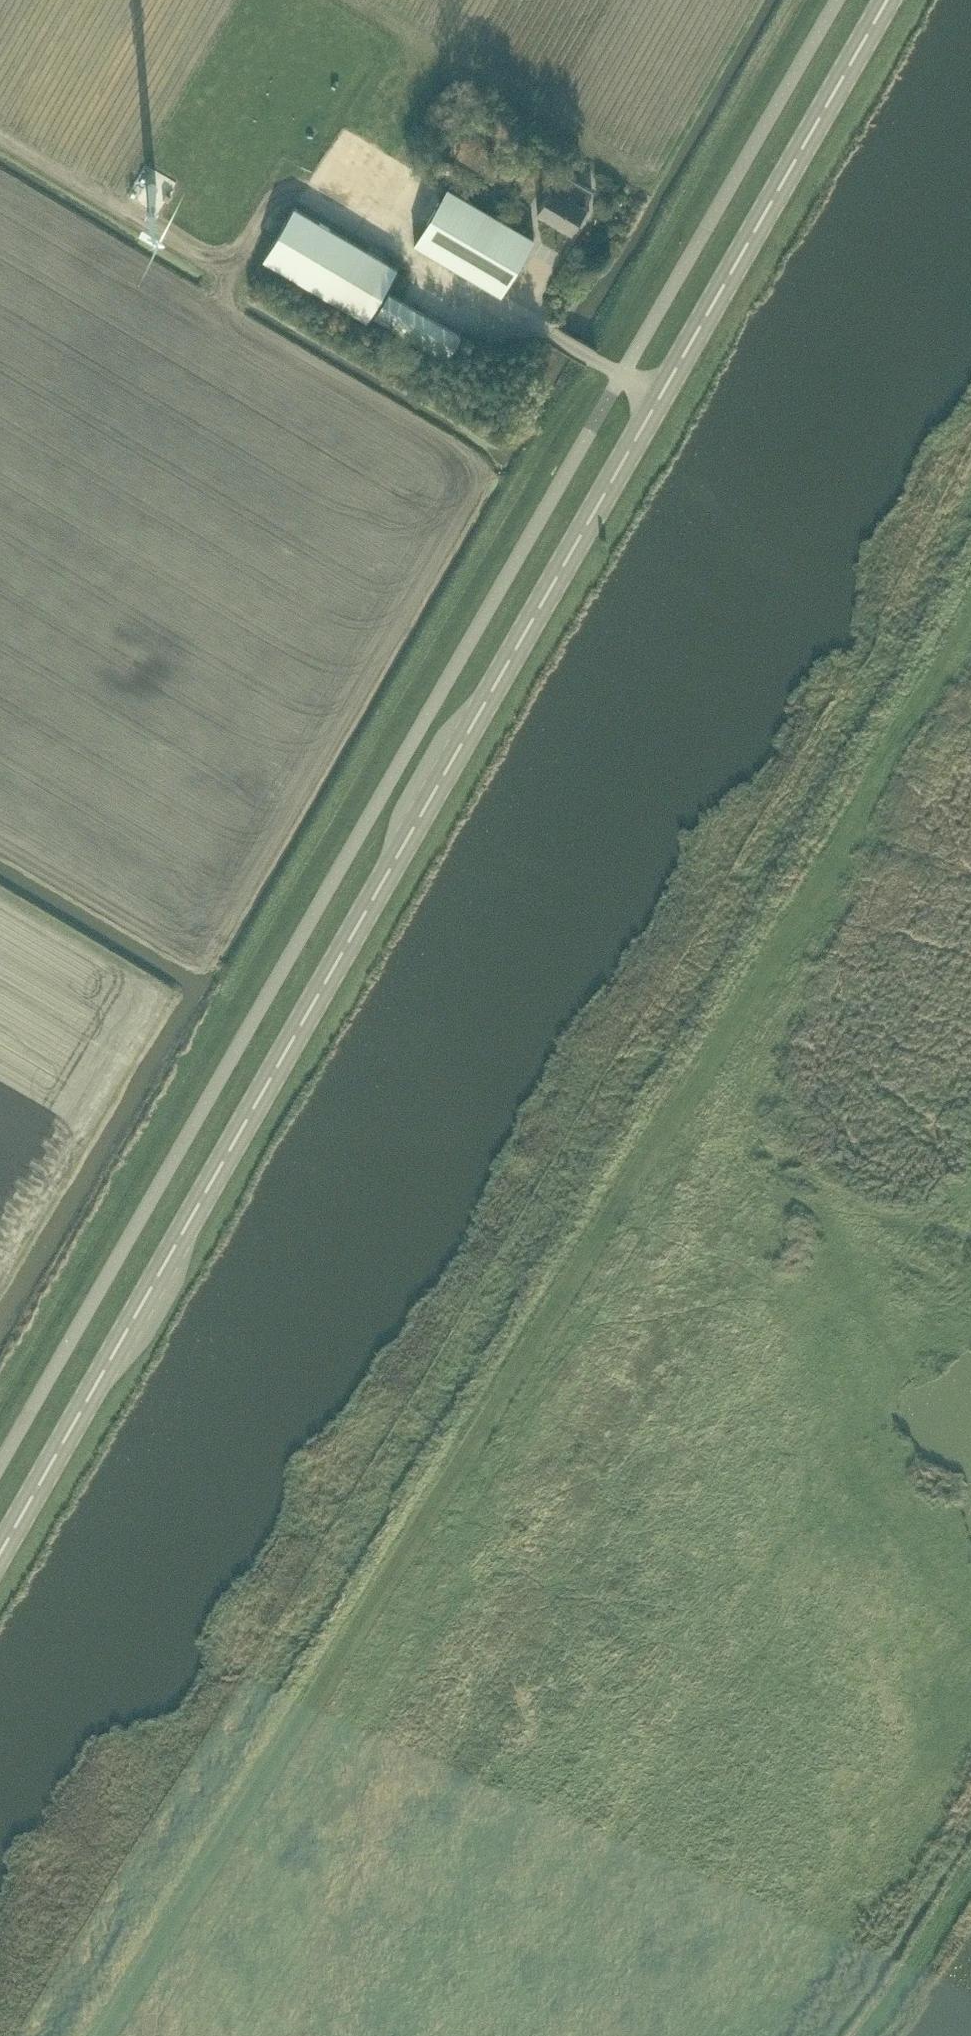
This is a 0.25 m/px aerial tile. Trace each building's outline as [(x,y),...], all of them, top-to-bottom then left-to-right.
[(583,204),(592,189),(561,171),(552,186),(551,185),(537,209),(543,213),(541,216),(551,221),(553,219),(572,230),(573,227),(576,229),(582,219),(579,217),(586,206),(583,204)] [(153,183),(152,183),(151,183),(150,183),(149,183),(149,184),(148,184),(148,185),(147,185),(147,186),(147,187),(147,188),(147,189),(147,190),(147,191),(148,191),(148,192),(149,192),(149,193),(150,193),(151,193),(151,194),(152,194),(153,194),(153,193),(154,193),(155,193),(156,192),(156,191),(157,191),(157,190),(157,189),(157,188),(157,187),(157,186),(156,185),(156,184),(155,184),(154,183),(153,183)] [(415,241),(501,293),(534,237),(448,186),(415,241)] [(398,266),(295,205),(264,259),(367,320),(398,266)] [(449,361),(461,335),(389,291),(374,317),(449,361)]
